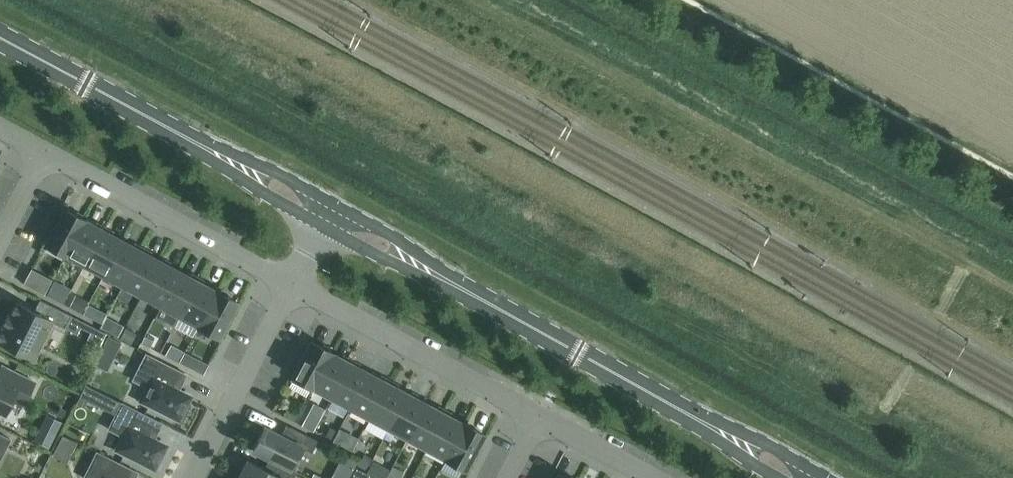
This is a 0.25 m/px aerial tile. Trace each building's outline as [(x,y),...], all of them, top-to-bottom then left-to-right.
[(84,219),(64,209),(45,243),(65,254),(84,219)] [(84,219),(65,254),(84,264),(103,229),(84,219)] [(122,240),(103,229),(84,264),(103,274),(122,240)] [(122,240),(103,274),(122,284),(141,250),(122,240)] [(141,295),(160,260),(141,250),(122,284),(141,295)] [(179,270),(160,260),(141,295),(160,305),(179,270)] [(179,270),(160,305),(179,315),(198,281),(179,270)] [(40,272),(31,287),(44,294),(52,279),(40,272)] [(54,279),(46,295),(63,303),(71,288),(54,279)] [(217,291),(198,281),(179,315),(198,325),(217,291)] [(218,336),(237,301),(217,291),(198,325),(218,336)] [(75,294),(69,307),(81,313),(82,312),(87,302),(88,301),(75,294)] [(70,314),(38,299),(33,310),(14,301),(9,312),(8,311),(0,326),(0,328),(0,329),(0,342),(32,358),(50,321),(63,327),(70,314)] [(96,308),(91,318),(101,323),(106,313),(96,308)] [(98,329),(70,314),(63,327),(77,334),(80,327),(90,332),(87,339),(100,345),(106,333),(98,329)] [(115,321),(109,332),(117,336),(123,325),(115,321)] [(125,327),(119,338),(130,344),(136,332),(125,327)] [(109,337),(102,351),(114,356),(121,342),(109,337)] [(312,387),(312,386),(330,352),(311,341),(290,380),(310,391),(312,387)] [(179,361),(184,351),(177,348),(172,358),(179,361)] [(312,386),(312,387),(331,396),(349,362),(330,352),(312,386)] [(178,419),(190,396),(174,388),(176,384),(177,385),(184,372),(146,353),(133,379),(147,386),(140,400),(151,406),(151,407),(163,413),(164,412),(178,419)] [(350,407),(368,372),(349,362),(331,396),(350,407)] [(13,397),(24,403),(35,382),(9,369),(3,381),(0,380),(0,417),(3,412),(5,413),(13,397)] [(387,382),(368,372),(350,407),(369,417),(387,382)] [(387,382),(369,417),(388,427),(406,393),(387,382)] [(85,383),(75,403),(80,406),(84,399),(97,405),(103,393),(85,383)] [(407,437),(425,403),(406,393),(388,427),(407,437)] [(149,437),(151,433),(153,434),(160,421),(122,402),(109,428),(123,435),(116,449),(127,455),(126,456),(138,463),(139,461),(154,468),(166,445),(149,437)] [(426,448),(444,413),(425,403),(407,437),(426,448)] [(445,458),(463,423),(444,413),(426,448),(445,458)] [(46,414),(33,439),(49,447),(61,421),(46,414)] [(306,417),(302,425),(313,431),(317,423),(306,417)] [(463,423),(445,458),(465,468),(483,434),(463,423)] [(264,426),(252,450),(274,460),(294,470),(305,449),(311,452),(317,440),(290,427),(285,437),(264,426)] [(339,428),(333,440),(352,450),(358,437),(339,428)] [(10,439),(0,434),(0,459),(10,439)] [(97,451),(84,477),(85,477),(131,477),(135,470),(97,451)] [(364,453),(357,466),(365,470),(372,458),(364,453)] [(238,477),(293,477),(296,471),(294,470),(274,460),(269,471),(247,460),(238,477)] [(372,460),(366,472),(370,474),(373,476),(379,464),(372,460)] [(387,474),(394,477),(400,477),(403,471),(392,465),(390,469),(387,474)]
